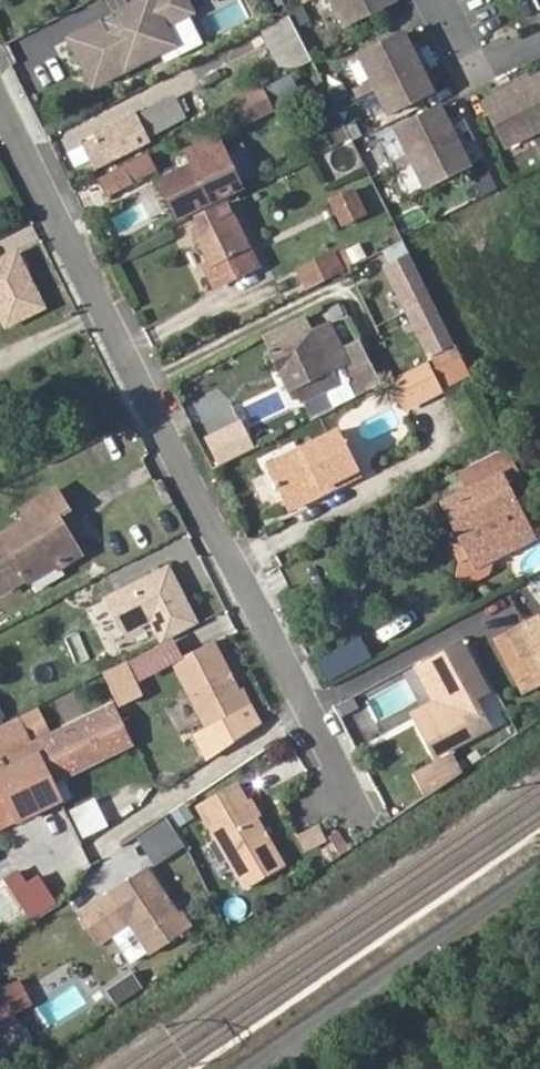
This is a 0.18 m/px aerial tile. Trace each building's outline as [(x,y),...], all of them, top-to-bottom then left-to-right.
[(64,36),(91,91),(180,48),(169,27),(195,14),(189,0),(139,0),(64,36)] [(199,16),(206,35),(247,19),(240,0),(199,16)] [(346,26),(396,1),(396,0),(333,0),(346,26)] [(267,23),(288,70),(308,61),(288,14),(267,23)] [(405,34),(361,56),(373,81),(375,85),(419,64),(405,34)] [(377,89),(390,115),(434,93),(419,64),(375,85),(377,89)] [(264,84),(274,107),(300,96),(289,73),(264,84)] [(515,89),(537,133),(539,131),(539,77),(515,89)] [(373,81),(358,89),(360,93),(375,85),(373,81)] [(360,93),(361,97),(377,89),(375,85),(360,93)] [(515,89),(486,104),(508,148),(537,133),(515,89)] [(265,93),(229,112),(238,130),(275,111),(265,93)] [(140,107),(149,135),(185,123),(176,95),(140,107)] [(441,108),(397,129),(410,154),(412,159),(456,137),(441,108)] [(108,134),(82,147),(94,172),(147,146),(131,116),(106,129),(108,134)] [(412,159),(427,188),(470,167),(456,137),(412,159)] [(216,142),(192,155),(197,165),(161,182),(181,219),(215,201),(240,189),(216,142)] [(410,154),(394,162),(396,167),(412,159),(410,154)] [(151,157),(126,170),(135,185),(158,172),(151,157)] [(396,167),(398,171),(414,163),(412,159),(396,167)] [(135,185),(126,170),(98,183),(107,199),(135,185)] [(326,196),(338,225),(366,214),(354,185),(326,196)] [(141,206),(112,212),(116,232),(145,226),(141,206)] [(216,289),(255,268),(223,206),(194,221),(199,230),(197,235),(199,244),(203,247),(212,264),(204,267),(216,289)] [(305,289),(342,268),(330,247),(293,267),(305,289)] [(0,257),(0,319),(5,330),(47,309),(16,249),(0,257)] [(393,278),(418,326),(431,353),(452,343),(413,268),(393,278)] [(287,370),(297,387),(334,369),(348,361),(327,323),(269,353),(279,372),(287,370)] [(437,380),(466,365),(456,345),(391,379),(406,409),(441,391),(437,380)] [(347,375),(358,396),(381,384),(371,363),(347,375)] [(297,387),(302,399),(339,379),(334,369),(297,387)] [(289,391),(297,387),(287,370),(279,372),(289,391)] [(314,498),(346,481),(343,476),(360,467),(340,429),(300,449),(303,455),(270,471),(287,504),(310,491),(314,498)] [(508,490),(525,481),(519,469),(507,446),(472,464),(484,487),(471,494),(449,505),(478,564),(532,536),(508,490)] [(268,466),(270,471),(303,455),(300,449),(268,466)] [(472,464),(461,471),(471,494),(484,487),(472,464)] [(343,476),(346,481),(363,472),(360,467),(343,476)] [(0,535),(0,591),(1,592),(55,560),(57,564),(76,553),(55,515),(65,510),(54,491),(24,508),(29,517),(0,535)] [(291,510),(314,498),(310,491),(287,504),(291,510)] [(165,569),(104,601),(119,629),(127,632),(149,620),(162,642),(195,624),(179,594),(175,596),(170,587),(172,581),(165,569)] [(512,636),(537,685),(539,684),(539,622),(512,636)] [(500,642),(525,691),(537,685),(512,636),(500,642)] [(172,661),(205,728),(249,706),(241,689),(236,691),(212,642),(172,661)] [(454,708),(420,727),(435,756),(489,727),(474,699),(487,693),(462,646),(430,663),(454,708)] [(435,703),(413,715),(420,727),(454,708),(430,663),(418,670),(435,703)] [(2,764),(29,818),(60,803),(52,787),(46,776),(56,771),(62,782),(131,747),(111,709),(2,764)] [(457,775),(445,757),(422,773),(434,791),(457,775)] [(0,765),(0,815),(10,810),(18,824),(29,818),(2,764),(0,765)] [(52,787),(62,782),(56,771),(46,776),(52,787)] [(240,782),(201,802),(209,819),(249,800),(240,782)] [(67,808),(80,838),(107,826),(93,796),(67,808)] [(209,819),(242,886),(282,866),(257,816),(261,814),(253,798),(249,800),(209,819)] [(134,836),(153,865),(183,847),(165,817),(134,836)] [(317,824),(294,834),(302,851),(325,841),(317,824)] [(322,838),(332,858),(349,849),(338,829),(322,838)] [(145,870),(77,916),(97,946),(129,924),(150,956),(191,929),(181,915),(177,917),(145,870)]
